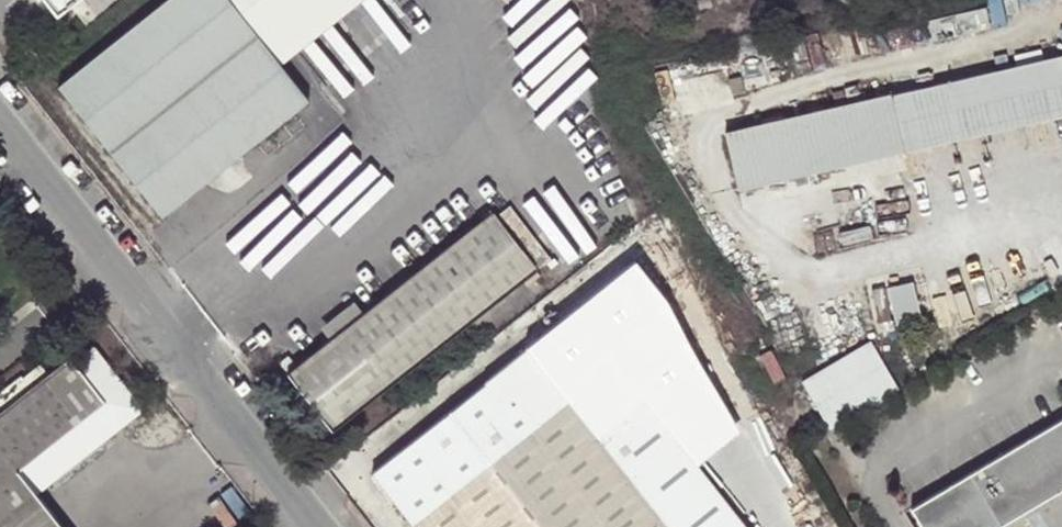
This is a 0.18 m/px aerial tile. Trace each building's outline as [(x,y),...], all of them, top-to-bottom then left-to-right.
[(55,15),(74,0),(44,0),(55,15)] [(56,84),(160,215),(306,98),(272,54),(229,0),(163,0),(56,84)] [(272,54),(341,0),(229,0),(272,54)] [(927,20),(873,34),(879,54),(933,40),(927,20)] [(736,50),(725,52),(727,62),(739,59),(736,50)] [(726,132),(739,190),(1061,116),(1061,54),(726,132)] [(740,77),(728,79),(731,96),(743,93),(740,77)] [(490,212),(285,374),(331,431),(534,268),(490,212)] [(587,263),(603,284),(645,251),(635,225),(587,263)] [(840,432),(909,391),(877,336),(808,377),(840,432)] [(90,348),(72,363),(67,357),(44,377),(36,365),(21,379),(18,377),(0,391),(0,526),(60,526),(32,493),(137,410),(90,348)] [(411,526),(742,526),(645,399),(595,438),(525,348),(368,471),(411,526)] [(923,526),(994,526),(1002,522),(1027,508),(1061,486),(1061,422),(913,511),(923,526)] [(1002,522),(1011,526),(1015,526),(1027,508),(1002,522)]
